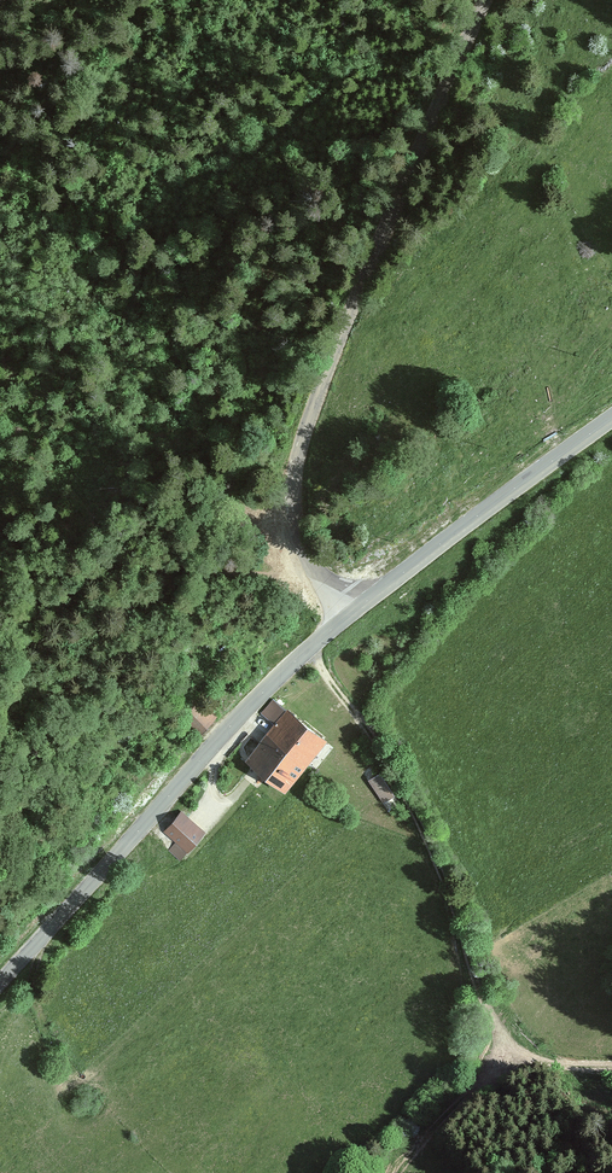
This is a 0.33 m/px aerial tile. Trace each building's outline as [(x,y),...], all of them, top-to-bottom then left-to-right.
[(275,721),(269,729),(305,758),(325,734),(273,691),(260,708),(275,721)] [(193,694),(173,716),(191,731),(211,710),(193,694)] [(211,710),(191,731),(195,734),(214,712),(211,710)] [(237,751),(244,757),(270,723),(262,718),(237,751)] [(269,729),(248,755),(286,783),(305,758),(269,729)] [(367,779),(383,804),(395,796),(379,771),(367,779)] [(182,811),(166,830),(190,849),(205,830),(182,811)]
